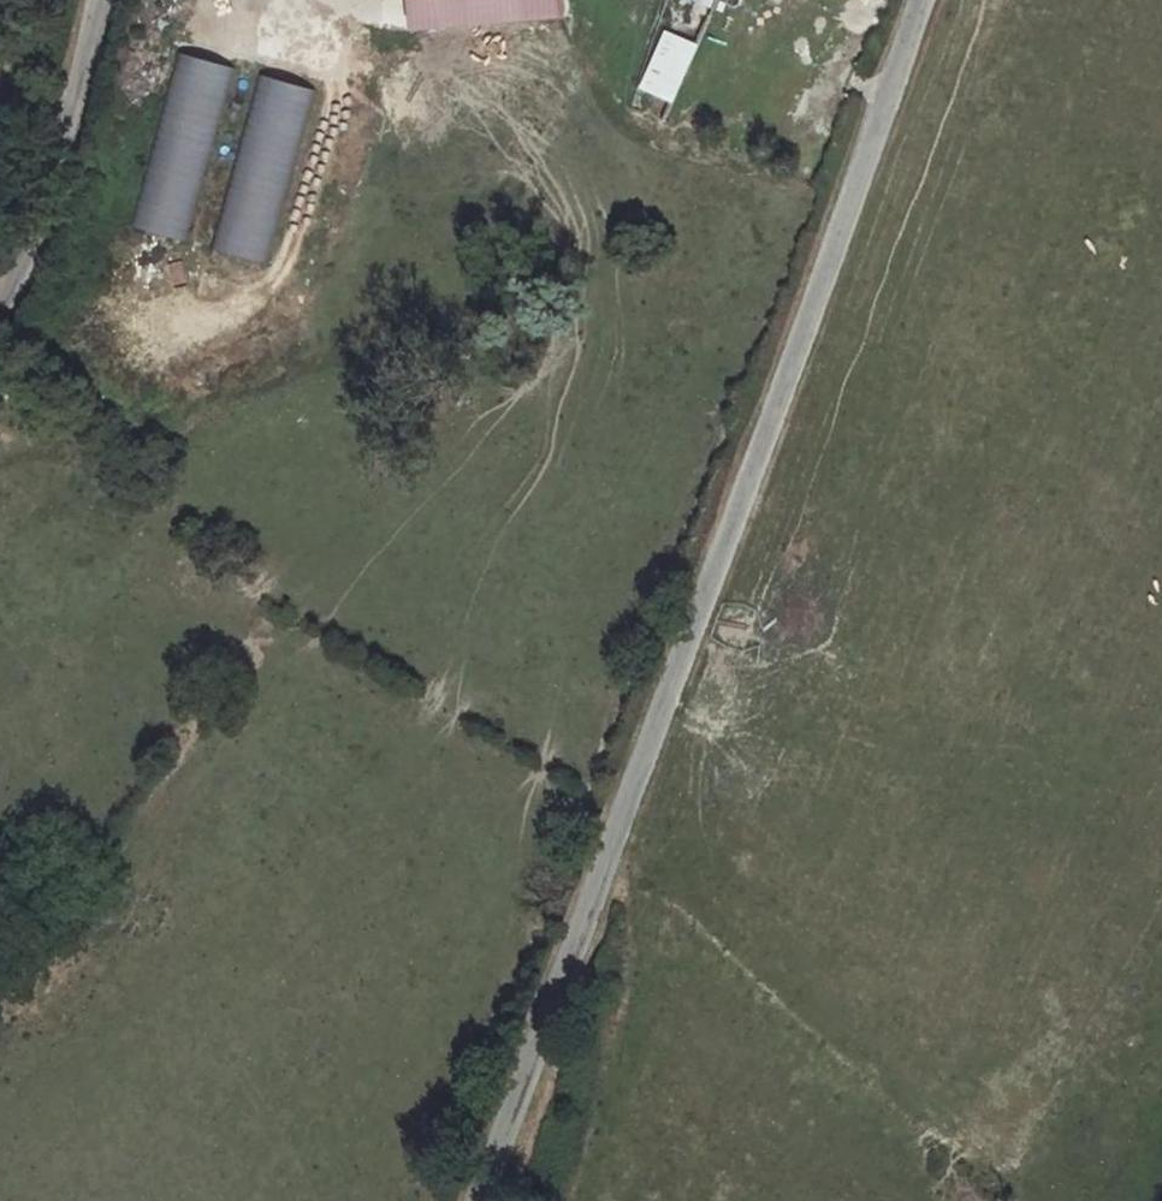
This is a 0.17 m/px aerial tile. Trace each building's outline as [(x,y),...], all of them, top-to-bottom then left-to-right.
[(685,3),(713,8),(715,0),(685,0),(685,3)] [(637,89),(671,103),(696,43),(662,29),(637,89)] [(191,238),(227,64),(172,52),(136,227),(191,238)] [(268,261),(312,87),(257,73),(213,248),(268,261)]
